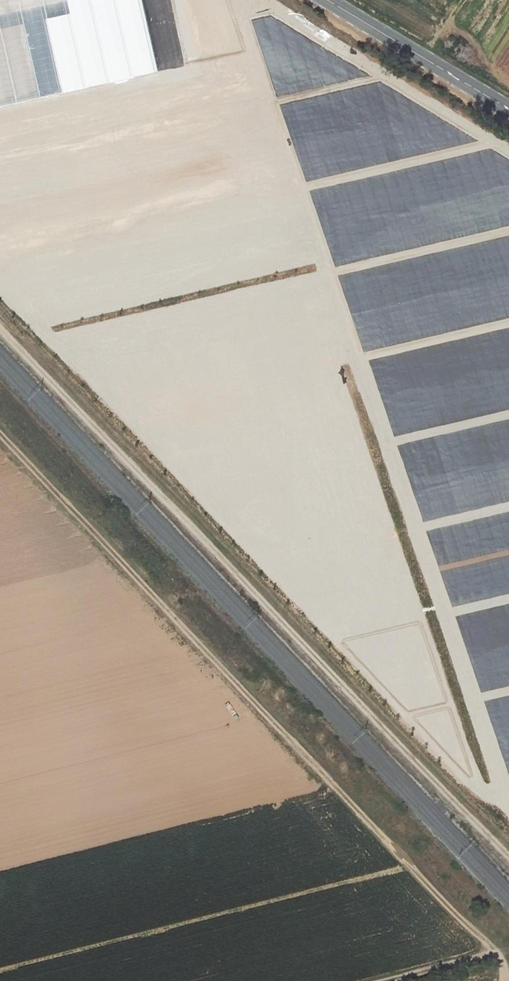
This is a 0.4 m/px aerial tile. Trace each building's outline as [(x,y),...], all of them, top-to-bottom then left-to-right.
[(143,0),(0,0),(0,109),(160,73),(143,0)]
